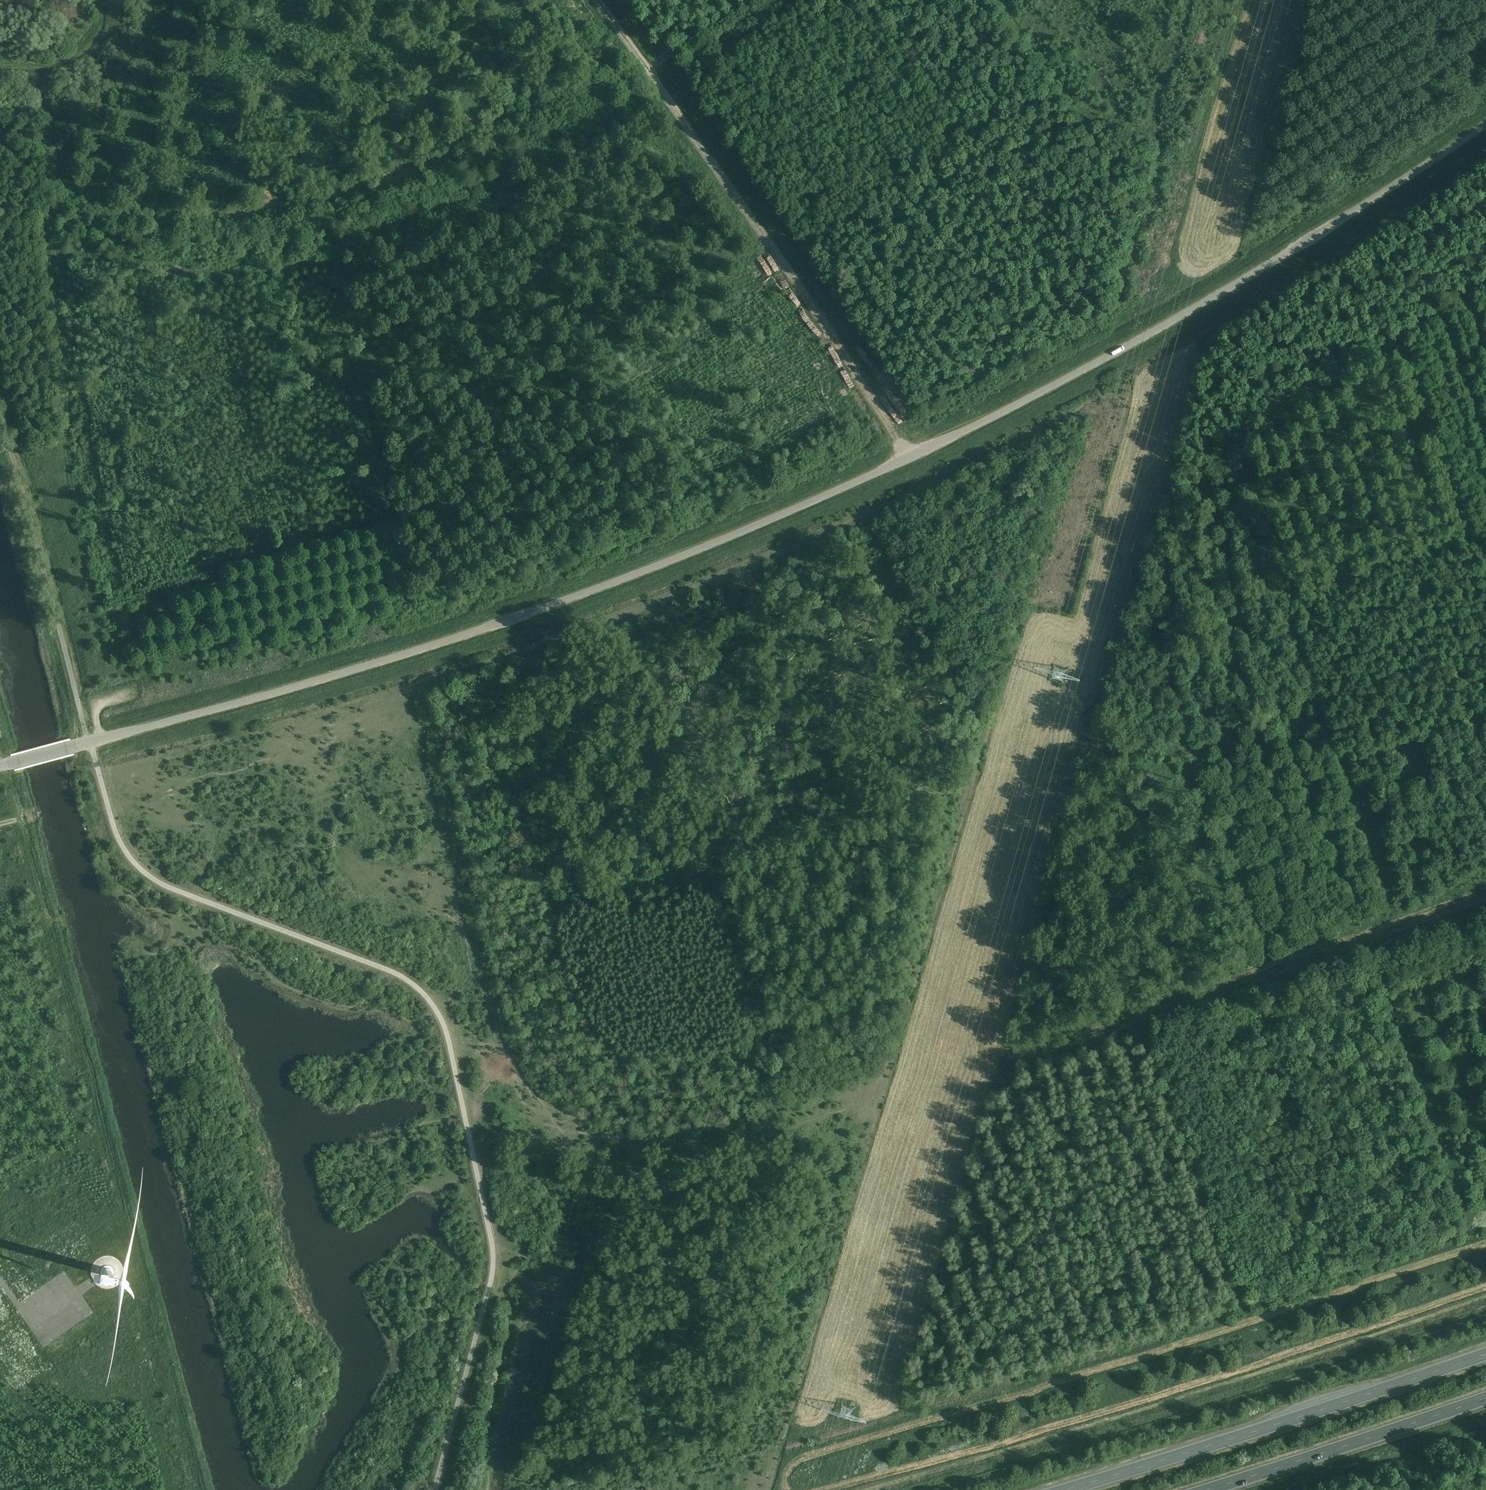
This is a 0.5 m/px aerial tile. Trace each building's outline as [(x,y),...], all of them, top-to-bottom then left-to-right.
[(480,177),(486,171),(479,163),(473,169),(480,177)] [(1272,1196),(1267,1202),(1274,1208),(1279,1202),(1272,1196)] [(103,1271),(103,1272),(103,1273),(103,1274),(103,1275),(104,1275),(104,1276),(105,1276),(106,1277),(107,1277),(108,1277),(109,1277),(110,1276),(111,1275),(112,1274),(112,1273),(112,1272),(112,1271),(111,1270),(111,1269),(110,1269),(110,1268),(109,1268),(108,1268),(107,1267),(106,1268),(105,1268),(104,1269),(103,1270),(103,1271)] [(1369,1429),(1372,1435),(1390,1428),(1387,1422),(1369,1429)]
